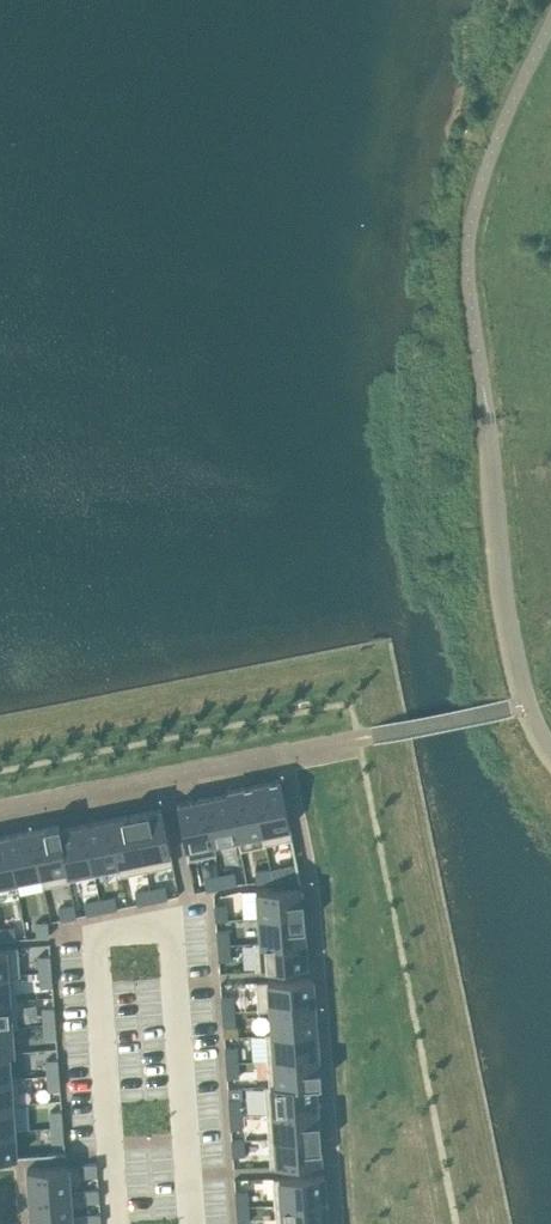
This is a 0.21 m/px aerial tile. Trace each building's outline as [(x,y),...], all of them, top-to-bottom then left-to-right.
[(281,778),(254,784),(266,843),(291,838),(293,837),(290,826),(281,778)] [(254,784),(229,789),(239,836),(262,832),(265,843),(266,843),(254,784)] [(229,792),(204,797),(215,853),(216,853),(214,841),(239,836),(229,789),(228,789),(229,792)] [(178,802),(189,858),(215,853),(204,797),(178,802)] [(162,807),(135,812),(147,868),(173,863),(162,807)] [(135,812),(110,818),(122,874),(147,868),(135,812)] [(110,818),(85,823),(95,873),(119,868),(120,874),(122,874),(110,818)] [(58,823),(33,829),(44,885),(70,879),(58,823)] [(59,823),(58,823),(70,879),(70,878),(95,873),(85,823),(60,828),(59,823)] [(33,829),(8,834),(18,884),(19,884),(20,893),(43,888),(43,885),(44,885),(33,829)] [(0,835),(0,888),(18,884),(8,834),(0,835)] [(272,868),(256,869),(257,881),(272,880),(272,868)] [(287,868),(272,868),(272,880),(288,880),(287,868)] [(235,871),(220,874),(222,886),(238,883),(235,871)] [(220,874),(205,877),(207,889),(222,886),(220,874)] [(166,884),(151,887),(153,900),(168,897),(166,884)] [(300,885),(256,889),(258,915),(304,912),(302,885),(300,885)] [(151,887),(135,891),(138,903),(153,900),(151,887)] [(115,895),(100,898),(103,910),(118,907),(115,895)] [(100,898),(85,901),(87,913),(103,910),(100,898)] [(226,902),(215,903),(216,919),(228,918),(226,902)] [(74,903),(59,906),(62,918),(77,915),(74,903)] [(260,940),(255,940),(255,941),(306,937),(304,912),(258,915),(260,940)] [(49,921),(37,921),(38,936),(50,935),(49,921)] [(16,925),(0,926),(1,938),(2,938),(17,937),(16,925)] [(229,926),(217,927),(218,943),(230,942),(229,926)] [(306,937),(255,941),(257,968),(308,964),(306,937)] [(230,942),(218,943),(219,959),(231,958),(230,942)] [(20,971),(18,944),(2,945),(0,946),(0,973),(20,971)] [(51,954),(38,954),(39,970),(52,969),(51,954)] [(52,969),(39,970),(41,985),(53,984),(52,969)] [(0,973),(0,999),(17,998),(15,973),(20,973),(20,971),(0,973)] [(314,976),(257,980),(259,1007),(316,1003),(314,976)] [(234,993),(222,994),(223,1010),(235,1009),(234,993)] [(0,999),(0,1025),(19,1023),(17,998),(0,999)] [(316,1003),(259,1007),(259,1009),(269,1008),(270,1031),(265,1031),(266,1033),(317,1029),(316,1003)] [(55,1005),(42,1006),(43,1022),(56,1021),(55,1005)] [(235,1009),(223,1010),(224,1025),(236,1025),(235,1009)] [(56,1021),(43,1022),(45,1037),(57,1036),(56,1021)] [(15,1050),(13,1025),(19,1025),(19,1023),(0,1025),(0,1051),(15,1050)] [(317,1029),(266,1033),(267,1058),(319,1055),(317,1029)] [(238,1045),(226,1046),(227,1061),(239,1060),(238,1045)] [(0,1051),(0,1077),(18,1076),(17,1075),(12,1075),(11,1051),(15,1051),(15,1050),(0,1051)] [(269,1083),(265,1084),(265,1085),(321,1081),(319,1055),(267,1058),(269,1083)] [(59,1057),(46,1058),(47,1074),(60,1073),(59,1057)] [(239,1060),(227,1061),(228,1077),(240,1076),(239,1060)] [(60,1073),(47,1074),(49,1089),(61,1088),(60,1073)] [(0,1077),(0,1103),(19,1102),(18,1076),(0,1077)] [(321,1081),(265,1085),(267,1111),(318,1107),(317,1082),(321,1082),(321,1081)] [(241,1097),(229,1097),(230,1113),(242,1112),(241,1097)] [(0,1103),(0,1129),(16,1128),(14,1103),(19,1103),(19,1102),(0,1103)] [(318,1107),(267,1111),(269,1137),(320,1133),(318,1107)] [(62,1109),(50,1110),(51,1125),(64,1124),(62,1109)] [(242,1112),(230,1113),(232,1129),(243,1128),(242,1112)] [(64,1124),(51,1125),(52,1140),(65,1139),(64,1124)] [(0,1129),(0,1156),(18,1156),(17,1153),(16,1128),(0,1129)] [(320,1133),(269,1137),(271,1164),(322,1160),(320,1133)] [(244,1138),(232,1139),(233,1155),(245,1154),(244,1138)] [(97,1161),(85,1162),(86,1175),(98,1174),(97,1161)] [(66,1164),(28,1167),(30,1192),(71,1189),(69,1164),(66,1164)] [(325,1172),(274,1175),(276,1202),(327,1199),(325,1172)] [(99,1187),(87,1188),(88,1200),(100,1199),(99,1187)] [(248,1188),(236,1189),(237,1205),(249,1204),(248,1188)] [(71,1189),(30,1192),(31,1216),(73,1213),(71,1189)] [(276,1202),(277,1223),(332,1223),(329,1223),(327,1199),(276,1202)] [(249,1204),(237,1205),(238,1221),(250,1220),(249,1204)] [(89,1212),(90,1223),(97,1223),(101,1223),(102,1223),(101,1211),(100,1211),(89,1212)] [(31,1216),(32,1223),(74,1223),(73,1213),(31,1216)]
